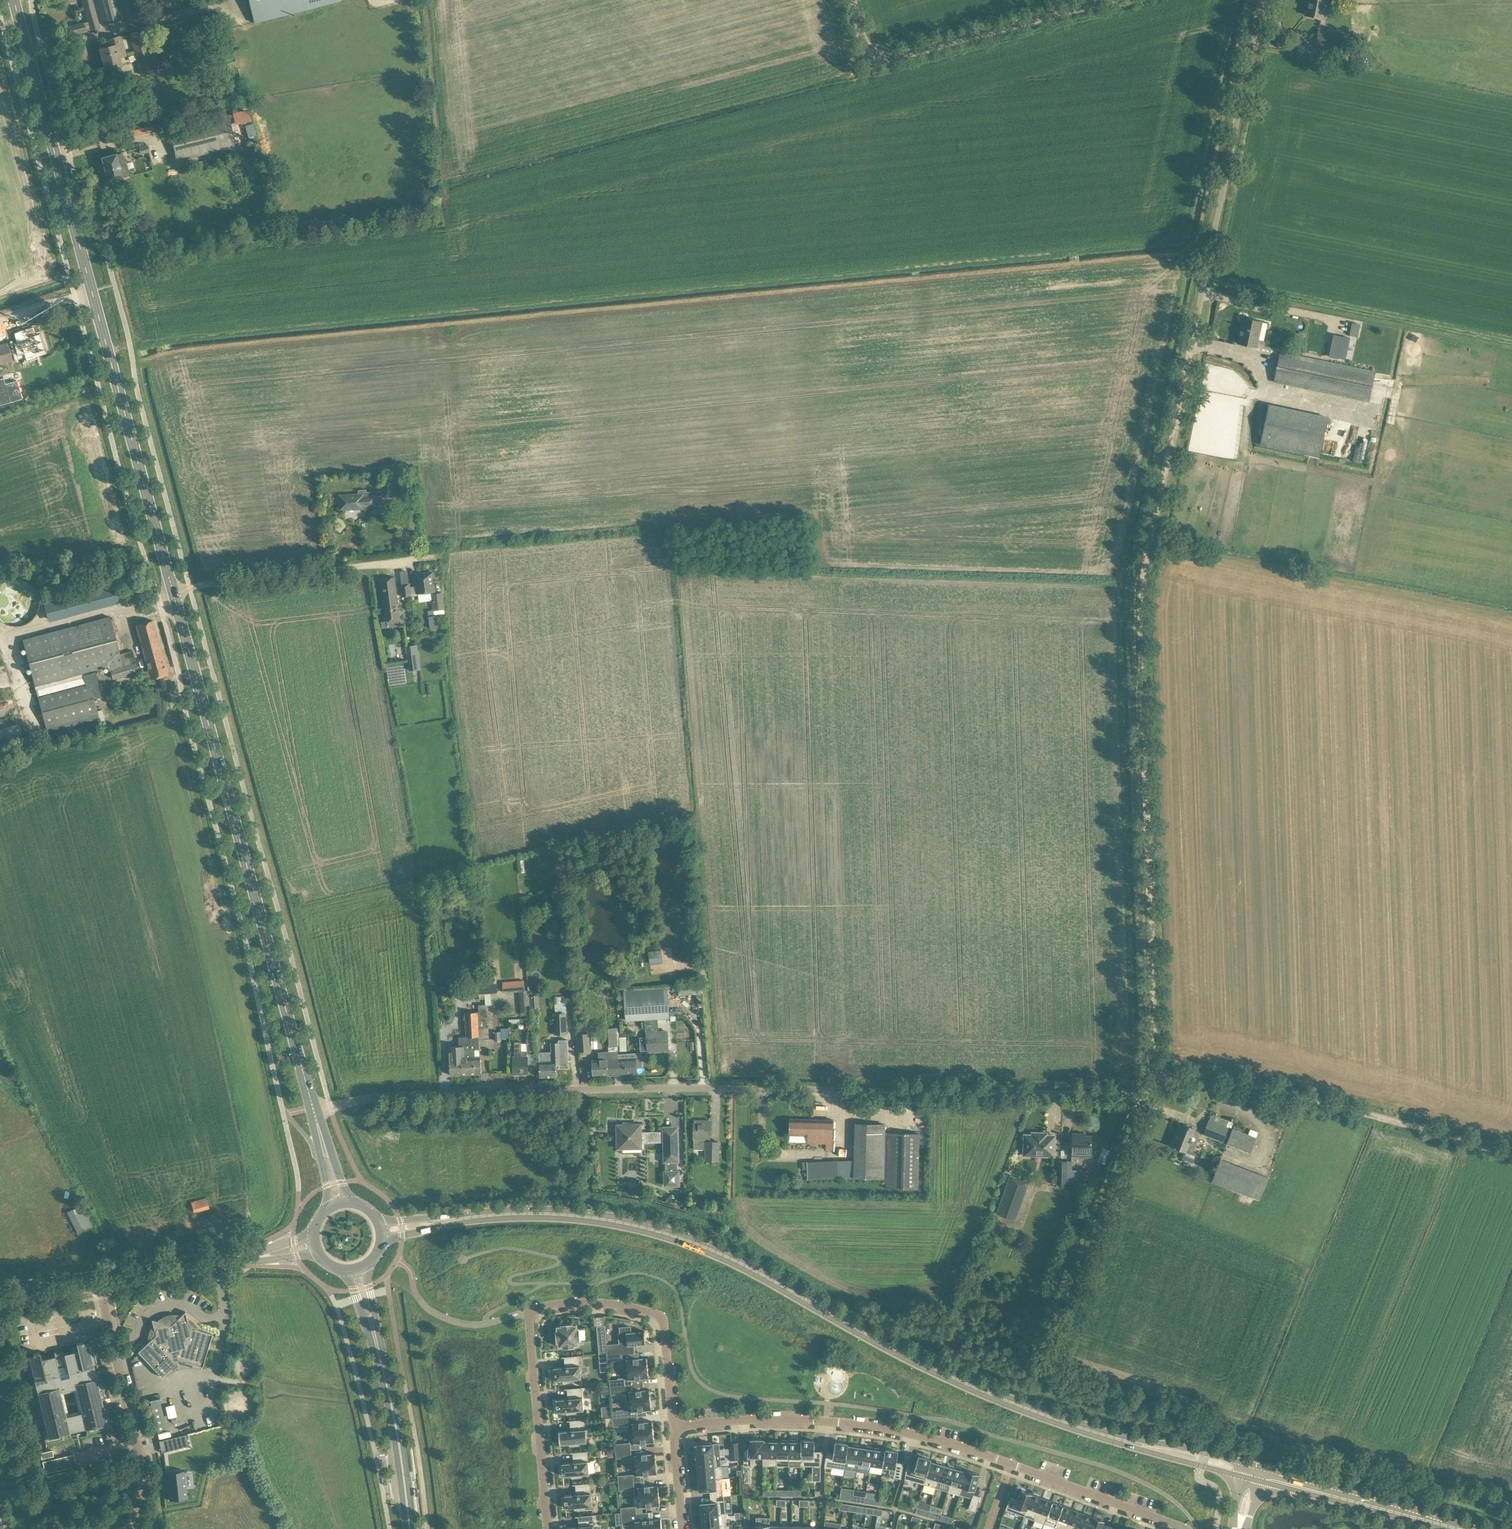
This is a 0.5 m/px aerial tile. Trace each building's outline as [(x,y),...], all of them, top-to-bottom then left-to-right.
[(100,28),(93,0),(83,0),(88,22),(90,30),(91,31),(100,28)] [(101,26),(125,20),(119,0),(95,0),(101,26)] [(137,0),(121,0),(127,25),(142,21),(142,19),(137,0)] [(254,23),(341,1),(341,0),(248,0),(254,23)] [(1324,0),(1308,0),(1307,3),(1310,3),(1307,15),(1321,18),(1324,0)] [(74,24),(65,27),(67,36),(77,34),(87,31),(86,31),(90,30),(88,22),(84,23),(84,22),(74,24)] [(1343,33),(1329,30),(1319,28),(1316,46),(1340,51),(1343,33)] [(129,33),(140,76),(159,71),(149,29),(129,33)] [(106,70),(116,67),(121,66),(119,57),(125,55),(120,36),(117,37),(107,40),(107,41),(111,39),(113,45),(100,49),(106,70)] [(228,115),(169,130),(177,160),(236,146),(228,115)] [(138,148),(140,155),(149,152),(147,145),(138,148)] [(108,182),(118,179),(122,178),(122,177),(128,176),(122,152),(116,154),(116,153),(101,157),(108,182)] [(1262,321),(1253,319),(1243,317),(1238,343),(1256,347),(1262,321)] [(16,342),(13,343),(17,355),(26,353),(28,359),(36,357),(35,353),(45,349),(40,333),(36,334),(33,326),(14,332),(16,342)] [(1334,335),(1330,356),(1338,358),(1338,357),(1345,359),(1350,338),(1334,335)] [(0,344),(0,364),(13,360),(7,342),(0,344)] [(1369,403),(1374,377),(1375,373),(1280,353),(1274,383),(1369,403)] [(0,379),(0,405),(23,398),(17,381),(6,384),(4,378),(0,379)] [(1328,418),(1269,405),(1260,445),(1319,457),(1328,418)] [(403,486),(393,486),(393,479),(383,480),(384,491),(384,496),(394,496),(394,495),(403,495),(403,486)] [(384,491),(367,492),(366,489),(359,490),(359,494),(339,495),(340,500),(340,510),(364,509),(364,506),(376,506),(375,496),(384,496),(384,491)] [(416,574),(418,593),(435,591),(433,572),(416,574)] [(383,579),(380,579),(386,621),(387,621),(388,627),(400,625),(399,619),(400,619),(395,577),(383,579)] [(16,578),(11,578),(6,580),(2,582),(0,584),(0,620),(2,622),(6,624),(11,626),(16,626),(20,626),(25,624),(29,622),(33,619),(36,615),(38,611),(39,607),(40,602),(39,597),(38,593),(36,589),(33,585),(29,582),(25,580),(20,578),(16,578)] [(410,583),(401,584),(403,597),(412,595),(410,583)] [(48,621),(121,601),(116,584),(43,604),(48,621)] [(433,610),(444,609),(443,592),(431,594),(433,610)] [(440,628),(440,615),(429,616),(430,629),(440,628)] [(138,672),(136,663),(139,662),(138,658),(135,659),(132,650),(120,654),(110,616),(22,639),(35,685),(107,665),(109,671),(113,670),(115,678),(138,672)] [(136,624),(149,670),(142,671),(144,679),(146,680),(167,674),(153,620),(136,624)] [(419,656),(408,658),(409,671),(421,669),(419,656)] [(98,698),(102,697),(96,671),(83,674),(85,684),(38,697),(46,727),(47,733),(99,719),(98,713),(94,699),(98,698)] [(649,950),(649,963),(662,962),(662,949),(649,950)] [(497,983),(495,960),(494,961),(488,961),(487,961),(489,983),(497,983)] [(521,1015),(527,1014),(531,1014),(529,992),(529,990),(525,990),(524,980),(503,981),(504,992),(519,991),(521,1015)] [(489,984),(489,993),(492,993),(498,993),(497,983),(489,984)] [(485,994),(489,993),(489,984),(478,985),(479,994),(485,994)] [(680,985),(680,993),(702,994),(702,986),(680,985)] [(626,1020),(669,1018),(668,991),(625,994),(626,1020)] [(555,1013),(554,1013),(555,1035),(567,1034),(566,1013),(566,1003),(565,1003),(565,996),(556,996),(557,1003),(555,1003),(555,1013)] [(480,1012),(478,1012),(479,1027),(486,1026),(486,1011),(480,1012)] [(478,1012),(466,1012),(467,1036),(467,1037),(470,1037),(479,1037),(479,1027),(478,1012)] [(486,1026),(479,1027),(479,1037),(479,1039),(489,1038),(489,1026),(486,1026)] [(619,1028),(617,1028),(617,1027),(608,1028),(609,1046),(618,1046),(618,1045),(619,1045),(619,1028)] [(494,1032),(495,1041),(501,1041),(501,1038),(510,1038),(509,1028),(501,1028),(501,1032),(494,1032)] [(668,1031),(646,1033),(647,1051),(669,1050),(668,1031)] [(589,1033),(577,1034),(579,1052),(590,1051),(589,1033)] [(460,1046),(449,1046),(450,1058),(450,1075),(463,1074),(464,1074),(463,1066),(467,1066),(467,1057),(466,1057),(465,1044),(471,1044),(470,1037),(467,1037),(467,1036),(459,1037),(460,1046)] [(619,1036),(620,1051),(627,1051),(627,1036),(619,1036)] [(467,1066),(463,1066),(464,1074),(477,1073),(482,1073),(481,1057),(476,1057),(473,1057),(473,1049),(479,1049),(479,1039),(479,1037),(470,1037),(471,1044),(465,1044),(466,1057),(467,1057),(467,1066)] [(528,1073),(528,1063),(527,1054),(534,1054),(533,1043),(527,1044),(527,1043),(522,1043),(522,1041),(515,1041),(515,1057),(513,1057),(514,1074),(528,1073)] [(539,1062),(540,1067),(540,1077),(557,1076),(557,1065),(562,1065),(561,1042),(552,1043),(552,1053),(540,1054),(541,1062),(539,1062)] [(619,1058),(618,1054),(618,1051),(618,1050),(598,1052),(599,1060),(592,1060),(593,1077),(593,1076),(609,1075),(608,1059),(619,1058)] [(642,1057),(627,1058),(626,1053),(618,1054),(619,1058),(608,1059),(609,1075),(638,1074),(637,1066),(643,1066),(642,1057)] [(833,1149),(833,1130),(834,1120),(790,1119),(789,1135),(808,1135),(808,1142),(810,1143),(810,1145),(818,1145),(818,1143),(826,1143),(826,1149),(833,1149)] [(1256,1137),(1231,1128),(1209,1119),(1204,1134),(1213,1138),(1250,1152),(1252,1147),(1256,1137)] [(706,1149),(706,1160),(719,1160),(720,1142),(709,1142),(709,1139),(710,1140),(710,1121),(694,1120),(694,1139),(694,1149),(706,1149)] [(633,1124),(634,1123),(623,1122),(622,1130),(617,1130),(618,1140),(618,1148),(643,1148),(643,1143),(648,1143),(648,1142),(664,1141),(665,1160),(666,1160),(666,1170),(665,1170),(665,1184),(679,1184),(679,1170),(678,1170),(678,1160),(679,1160),(678,1141),(678,1131),(640,1132),(640,1128),(641,1128),(641,1124),(633,1124)] [(1192,1153),(1199,1136),(1198,1136),(1199,1132),(1194,1130),(1195,1129),(1179,1123),(1182,1124),(1176,1139),(1174,1138),(1171,1145),(1174,1146),(1173,1147),(1176,1148),(1176,1147),(1186,1151),(1192,1153)] [(885,1133),(885,1124),(855,1124),(855,1134),(855,1160),(854,1177),(886,1178),(886,1183),(886,1188),(918,1189),(919,1143),(919,1133),(885,1133)] [(1038,1133),(1034,1133),(1033,1133),(1033,1134),(1033,1135),(1025,1135),(1025,1138),(1024,1138),(1023,1146),(1025,1146),(1024,1152),(1024,1155),(1041,1155),(1054,1156),(1055,1136),(1047,1136),(1047,1133),(1038,1133)] [(1072,1155),(1091,1155),(1092,1136),(1081,1136),(1081,1134),(1073,1134),(1072,1155)] [(1270,1175),(1220,1158),(1212,1182),(1261,1199),(1270,1175)] [(808,1178),(841,1178),(841,1161),(807,1162),(808,1178)] [(1066,1183),(1066,1161),(1057,1161),(1057,1171),(1057,1174),(1057,1183),(1066,1183)] [(1016,1220),(1029,1182),(1011,1175),(997,1213),(1016,1220)] [(698,1201),(704,1192),(696,1187),(690,1196),(698,1201)] [(206,1197),(191,1202),(193,1211),(209,1207),(206,1197)] [(89,1227),(93,1226),(82,1205),(79,1206),(68,1211),(74,1224),(78,1233),(89,1227)] [(196,1230),(198,1238),(208,1235),(206,1227),(196,1230)] [(162,1377),(169,1370),(179,1360),(200,1366),(202,1367),(209,1343),(212,1333),(189,1326),(185,1311),(178,1318),(174,1319),(173,1316),(165,1318),(166,1321),(162,1322),(152,1319),(155,1335),(138,1351),(162,1377)] [(563,1348),(575,1347),(575,1345),(579,1345),(579,1341),(581,1341),(580,1329),(578,1329),(577,1325),(573,1325),(573,1323),(561,1324),(561,1326),(557,1326),(558,1330),(556,1331),(557,1343),(559,1342),(559,1346),(563,1346),(563,1348)] [(606,1342),(607,1341),(605,1325),(597,1326),(599,1342),(606,1342)] [(619,1343),(607,1344),(608,1353),(608,1354),(623,1353),(635,1353),(635,1345),(646,1344),(645,1331),(631,1332),(631,1326),(620,1327),(621,1333),(618,1333),(619,1343)] [(99,1377),(96,1378),(94,1367),(97,1366),(97,1367),(98,1367),(91,1340),(91,1342),(84,1344),(83,1342),(82,1342),(76,1343),(78,1350),(64,1353),(65,1357),(65,1359),(57,1361),(56,1359),(55,1356),(42,1359),(40,1352),(33,1353),(33,1356),(26,1358),(25,1355),(27,1365),(31,1383),(34,1382),(36,1391),(33,1392),(45,1443),(70,1437),(71,1440),(79,1438),(78,1437),(71,1439),(71,1437),(70,1432),(85,1428),(87,1433),(87,1435),(80,1437),(80,1438),(88,1436),(87,1433),(102,1429),(111,1427),(112,1431),(113,1431),(100,1376),(99,1376),(99,1377)] [(608,1362),(608,1354),(608,1353),(599,1354),(600,1362),(608,1362)] [(623,1360),(623,1353),(608,1354),(608,1362),(623,1360)] [(554,1367),(555,1380),(564,1380),(564,1382),(574,1381),(574,1379),(581,1378),(579,1355),(562,1357),(565,1357),(565,1366),(554,1367)] [(627,1359),(628,1369),(648,1368),(647,1357),(627,1359)] [(648,1368),(628,1369),(628,1378),(628,1380),(634,1379),(649,1378),(648,1368)] [(618,1379),(610,1380),(610,1387),(626,1386),(626,1385),(635,1385),(634,1379),(628,1380),(628,1378),(623,1379),(623,1377),(618,1378),(618,1379)] [(630,1401),(651,1399),(650,1389),(635,1390),(635,1385),(626,1385),(626,1386),(610,1387),(611,1394),(625,1393),(626,1401),(630,1401)] [(557,1399),(558,1412),(567,1412),(567,1414),(577,1413),(576,1411),(584,1410),(582,1387),(565,1389),(567,1389),(568,1398),(557,1399)] [(167,1431),(159,1398),(149,1400),(157,1433),(167,1431)] [(651,1399),(630,1401),(631,1410),(623,1411),(623,1409),(616,1410),(616,1411),(612,1412),(613,1419),(637,1417),(637,1411),(652,1410),(651,1399)] [(629,1434),(654,1431),(653,1421),(638,1422),(637,1417),(613,1419),(614,1426),(628,1425),(629,1434)] [(559,1431),(560,1444),(570,1443),(570,1446),(579,1445),(579,1443),(587,1442),(585,1419),(567,1421),(570,1421),(571,1430),(559,1431)] [(640,1443),(655,1442),(654,1431),(629,1434),(630,1442),(631,1449),(640,1449),(640,1443)] [(168,1438),(171,1450),(189,1445),(186,1434),(168,1438)] [(751,1457),(763,1457),(763,1440),(751,1440),(751,1444),(744,1444),(744,1451),(744,1466),(751,1466),(751,1457)] [(777,1457),(777,1441),(776,1441),(776,1440),(770,1440),(770,1441),(764,1441),(764,1440),(763,1440),(763,1457),(763,1465),(777,1465),(777,1457)] [(777,1457),(777,1465),(789,1465),(789,1442),(788,1442),(788,1440),(783,1440),(783,1442),(777,1441),(777,1457)] [(789,1465),(789,1466),(801,1467),(801,1466),(801,1442),(796,1442),(796,1440),(790,1440),(790,1442),(789,1442),(789,1465)] [(820,1481),(821,1467),(823,1451),(815,1451),(815,1440),(801,1440),(801,1442),(801,1466),(812,1466),(813,1481),(820,1481)] [(615,1443),(616,1451),(631,1449),(630,1442),(615,1443)] [(696,1457),(697,1457),(714,1456),(720,1455),(719,1443),(711,1444),(711,1442),(706,1443),(706,1444),(695,1445),(696,1457)] [(832,1467),(845,1469),(848,1445),(848,1444),(835,1442),(834,1453),(827,1452),(825,1467),(832,1468),(832,1467)] [(848,1445),(845,1469),(857,1471),(858,1463),(860,1447),(859,1447),(860,1445),(854,1444),(854,1446),(848,1445)] [(858,1463),(871,1465),(873,1449),(872,1449),(872,1447),(867,1446),(866,1448),(860,1447),(858,1463)] [(871,1465),(870,1472),(882,1474),(883,1467),(886,1449),(885,1449),(885,1451),(879,1450),(879,1448),(874,1447),(874,1449),(873,1449),(871,1465)] [(631,1449),(616,1451),(617,1458),(632,1457),(631,1449)] [(891,1474),(894,1475),(894,1477),(901,1478),(903,1463),(897,1462),(898,1451),(886,1449),(883,1467),(890,1468),(890,1473),(891,1474)] [(52,1450),(40,1452),(42,1458),(54,1456),(52,1450)] [(562,1463),(563,1476),(572,1475),(573,1478),(582,1477),(582,1474),(590,1474),(588,1451),(570,1453),(573,1453),(574,1462),(562,1463)] [(635,1455),(636,1465),(657,1463),(656,1453),(635,1455)] [(74,1454),(42,1461),(45,1473),(76,1466),(74,1454)] [(715,1466),(721,1466),(720,1455),(714,1456),(697,1457),(698,1468),(715,1466)] [(907,1464),(905,1479),(912,1481),(912,1480),(924,1484),(931,1461),(931,1460),(918,1456),(915,1466),(907,1464)] [(931,1461),(924,1484),(936,1487),(938,1480),(943,1465),(942,1464),(942,1463),(937,1461),(936,1463),(931,1461)] [(636,1465),(633,1465),(634,1474),(634,1481),(642,1481),(641,1475),(657,1474),(657,1463),(636,1465)] [(954,1468),(954,1466),(949,1465),(948,1466),(943,1465),(938,1480),(936,1487),(948,1491),(950,1483),(954,1468)] [(721,1466),(715,1466),(698,1468),(699,1480),(722,1478),(721,1466)] [(954,1468),(950,1483),(948,1491),(960,1495),(968,1470),(967,1470),(966,1471),(961,1470),(961,1468),(956,1467),(955,1468),(954,1468)] [(81,1468),(46,1476),(47,1482),(82,1474),(81,1468)] [(184,1470),(166,1472),(169,1500),(187,1498),(184,1470)] [(961,1494),(960,1495),(964,1496),(972,1498),(969,1509),(976,1511),(980,1496),(973,1494),(975,1490),(977,1483),(979,1484),(980,1478),(979,1478),(980,1474),(968,1470),(963,1487),(961,1494)] [(634,1474),(632,1474),(632,1473),(626,1474),(618,1475),(619,1483),(634,1481),(634,1474)] [(711,1496),(724,1495),(722,1478),(699,1480),(699,1485),(698,1485),(698,1490),(700,1490),(700,1491),(710,1490),(711,1496)] [(619,1483),(619,1490),(635,1489),(634,1481),(619,1483)] [(565,1495),(566,1508),(575,1507),(575,1510),(585,1509),(585,1506),(592,1506),(590,1483),(573,1484),(573,1485),(576,1485),(577,1494),(565,1495)] [(639,1497),(659,1495),(658,1485),(638,1487),(639,1497)] [(1010,1497),(1006,1509),(1024,1516),(1032,1493),(1021,1489),(1017,1500),(1010,1497)] [(1032,1493),(1024,1516),(1034,1520),(1042,1497),(1032,1493)] [(659,1495),(639,1497),(640,1507),(660,1506),(659,1495)] [(724,1495),(711,1496),(711,1503),(701,1503),(701,1505),(699,1505),(700,1510),(701,1510),(702,1515),(726,1513),(724,1495)] [(1052,1501),(1042,1497),(1034,1520),(1045,1523),(1053,1501),(1052,1501)] [(1055,1527),(1063,1505),(1053,1501),(1045,1523),(1055,1527)] [(1063,1505),(1055,1527),(1060,1528),(1066,1528),(1073,1509),(1063,1505)] [(637,1513),(636,1506),(621,1507),(621,1513),(621,1514),(637,1513)] [(1084,1513),(1073,1509),(1066,1528),(1078,1528),(1084,1513)] [(637,1513),(621,1514),(622,1524),(622,1525),(635,1524),(636,1528),(662,1528),(661,1518),(650,1520),(649,1512),(637,1513)] [(727,1525),(726,1513),(702,1515),(703,1526),(727,1525)] [(1093,1516),(1084,1513),(1078,1528),(1089,1528),(1094,1516),(1093,1516)] [(576,1516),(576,1517),(578,1517),(579,1526),(568,1527),(568,1528),(594,1528),(593,1515),(576,1516)] [(1105,1520),(1094,1516),(1089,1528),(1101,1528),(1105,1520)] [(770,1526),(770,1517),(756,1517),(756,1525),(753,1525),(752,1528),(770,1528),(770,1526)] [(841,1523),(825,1521),(824,1528),(840,1528),(841,1523)]
